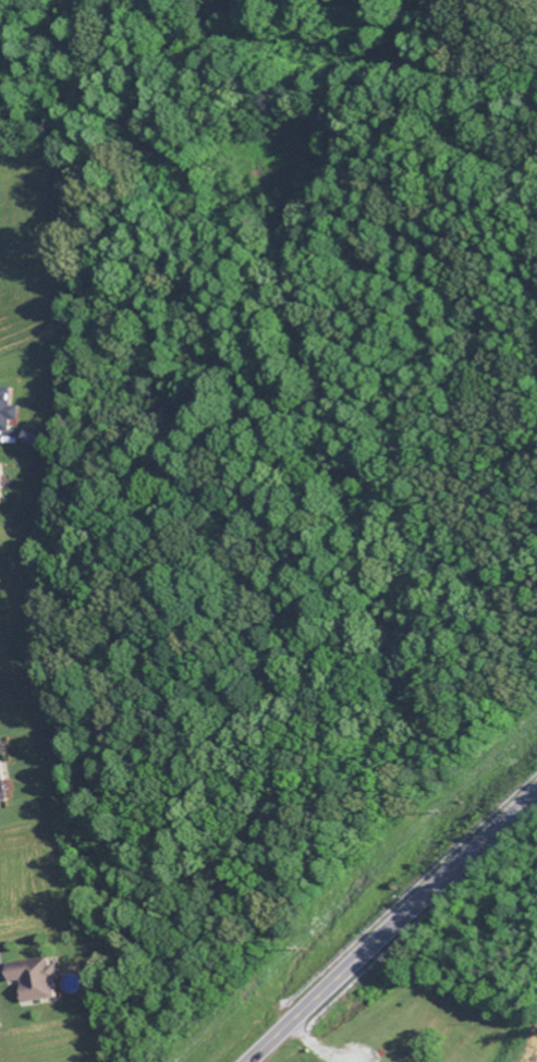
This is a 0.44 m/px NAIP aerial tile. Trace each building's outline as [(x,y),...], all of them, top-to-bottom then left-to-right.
[(12,434),(12,423),(22,423),(22,409),(14,409),(15,390),(0,390),(0,434),(12,434)] [(3,765),(0,765),(0,805),(8,804),(3,765)] [(25,1006),(58,1002),(55,983),(61,982),(60,970),(54,971),(52,961),(8,967),(10,986),(22,984),(25,1006)]
